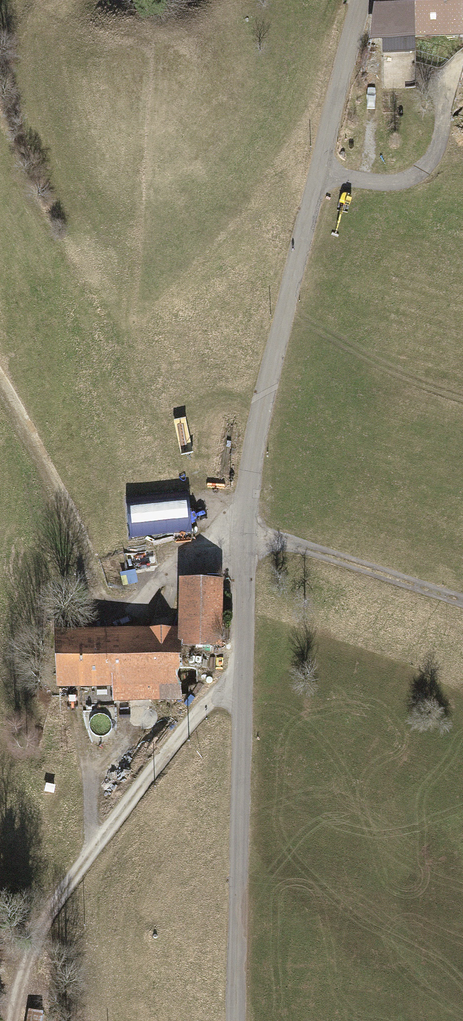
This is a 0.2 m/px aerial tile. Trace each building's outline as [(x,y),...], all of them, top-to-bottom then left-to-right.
[(415,39),(415,0),(375,0),(369,41),(383,40),(383,52),(416,51),(415,39)] [(415,39),(462,39),(462,4),(462,0),(415,0),(415,39)] [(126,496),(129,536),(193,532),(190,492),(126,496)] [(219,642),(220,584),(185,584),(184,642),(219,642)] [(58,685),(115,683),(115,700),(179,698),(177,631),(57,633),(58,685)] [(28,1010),(26,1020),(40,1020),(41,1012),(28,1010)]
